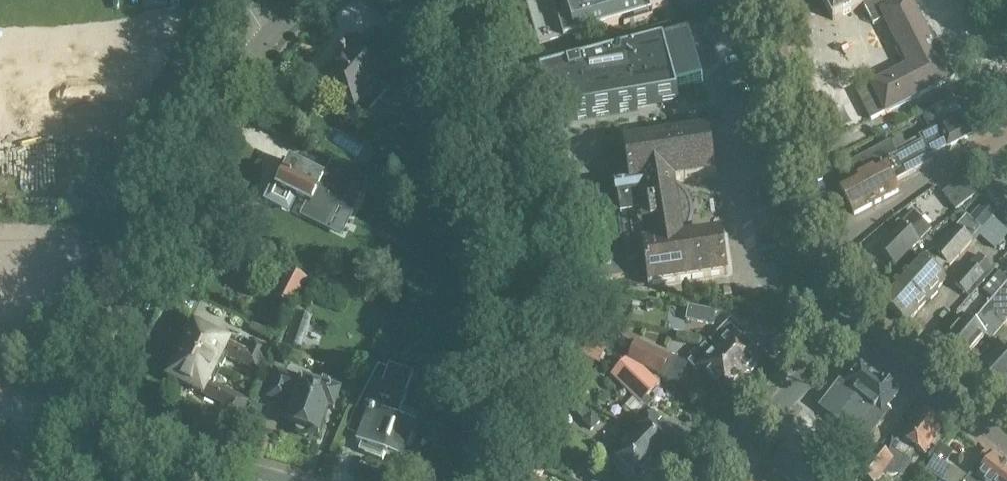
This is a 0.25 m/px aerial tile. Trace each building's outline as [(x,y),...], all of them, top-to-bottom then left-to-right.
[(671,11),(668,0),(552,0),(564,43),(624,25),(625,28),(653,20),(652,16),(671,11)] [(884,114),(885,115),(886,115),(886,114),(954,79),(951,73),(929,31),(926,33),(909,0),(821,0),(833,23),(861,8),(874,1),(880,14),(881,14),(898,47),(895,49),(905,69),(871,86),(871,85),(870,86),(870,87),(856,94),(870,121),(884,114)] [(638,113),(637,108),(647,105),(647,104),(655,101),(655,102),(658,102),(658,101),(666,99),(666,100),(704,90),(689,33),(575,63),(576,66),(534,77),(537,89),(538,89),(540,95),(539,95),(548,127),(638,113)] [(416,50),(413,36),(404,38),(408,52),(416,50)] [(365,119),(387,94),(378,85),(384,78),(398,89),(413,71),(379,41),(367,54),(352,41),(340,55),(346,60),(324,84),(328,87),(325,91),(325,95),(332,101),(336,100),(339,97),(365,119)] [(893,185),(932,164),(930,159),(971,137),(960,116),(941,127),(932,109),(921,115),(930,133),(895,151),(890,143),(847,165),(855,180),(839,188),(854,216),(897,194),(893,185)] [(612,189),(580,194),(594,284),(628,279),(624,253),(643,250),(649,288),(728,276),(722,236),(682,242),(673,183),(716,176),(709,134),(606,150),(612,189)] [(572,179),(566,142),(552,145),(558,182),(572,179)] [(292,199),(310,208),(305,217),(328,228),(340,203),(354,210),(369,180),(351,172),(342,190),(321,179),(291,164),(285,175),(279,178),(275,185),(276,192),(277,192),(273,201),(288,208),(292,199)] [(962,179),(943,194),(956,211),(975,197),(962,179)] [(981,231),(998,212),(986,201),(969,220),(981,231)] [(886,237),(889,239),(878,250),(896,268),(932,231),(914,213),(900,227),(898,224),(886,237)] [(955,229),(945,240),(961,254),(971,244),(962,235),(955,229)] [(961,254),(945,240),(933,254),(949,268),(961,254)] [(954,285),(969,298),(994,270),(979,257),(954,285)] [(880,301),(891,311),(902,299),(904,299),(913,288),(914,289),(921,281),(919,280),(929,268),(919,259),(880,301)] [(936,291),(945,282),(929,268),(919,280),(921,281),(914,289),(913,288),(904,299),(902,299),(891,311),(906,325),(929,299),(931,301),(938,293),(936,291)] [(295,276),(283,297),(297,304),(309,283),(295,276)] [(985,337),(984,338),(990,343),(1006,324),(1006,286),(972,325),(985,337)] [(666,317),(713,326),(715,312),(655,300),(654,305),(668,307),(666,317)] [(965,360),(984,338),(985,337),(972,325),(961,316),(951,328),(954,331),(945,342),(965,360)] [(733,333),(732,334),(724,326),(715,336),(723,344),(717,351),(724,358),(743,376),(745,373),(751,373),(757,367),(757,361),(760,358),(733,333)] [(227,358),(257,373),(268,351),(254,344),(248,355),(195,328),(182,354),(220,372),(227,358)] [(601,363),(606,353),(585,343),(580,353),(601,363)] [(671,360),(639,345),(631,363),(662,378),(671,360)] [(713,355),(705,346),(688,364),(696,373),(699,369),(725,394),(743,376),(724,358),(717,351),(713,355)] [(169,379),(225,407),(221,416),(237,424),(247,404),(213,387),(220,372),(182,354),(169,379)] [(994,395),(1006,407),(1006,363),(985,387),(986,387),(990,384),(997,391),(994,395)] [(859,364),(846,382),(885,410),(898,392),(880,379),(879,379),(859,364)] [(363,441),(369,443),(365,455),(382,462),(385,456),(402,462),(414,428),(398,422),(413,380),(378,367),(355,411),(372,417),(363,441)] [(278,375),(270,399),(284,404),(287,395),(297,399),(288,426),(297,429),(296,432),(298,437),(305,439),(309,436),(310,433),(319,436),(328,410),(333,412),(339,396),(278,375)] [(640,405),(649,395),(631,378),(622,388),(640,405)] [(885,410),(846,382),(842,380),(820,410),(854,435),(854,434),(866,443),(889,413),(885,410)] [(566,403),(582,421),(590,414),(574,396),(566,403)] [(663,460),(667,459),(671,454),(672,451),(681,442),(654,415),(653,416),(646,410),(637,419),(644,426),(634,436),(661,462),(663,460)] [(899,438),(903,441),(896,451),(908,460),(915,450),(924,456),(945,427),(922,411),(909,429),(907,427),(899,438)] [(661,462),(634,436),(631,439),(625,433),(607,451),(614,457),(614,458),(637,480),(639,480),(659,460),(661,463),(661,462)] [(845,476),(852,480),(855,480),(859,476),(866,480),(878,480),(893,461),(869,443),(845,476)] [(955,453),(947,464),(967,478),(975,467),(955,453)] [(967,480),(1006,480),(1006,467),(994,457),(993,458),(986,453),(978,465),(979,465),(967,480)] [(934,458),(926,473),(938,480),(945,480),(953,470),(934,458)] [(519,480),(542,480),(545,474),(526,465),(519,480)]
